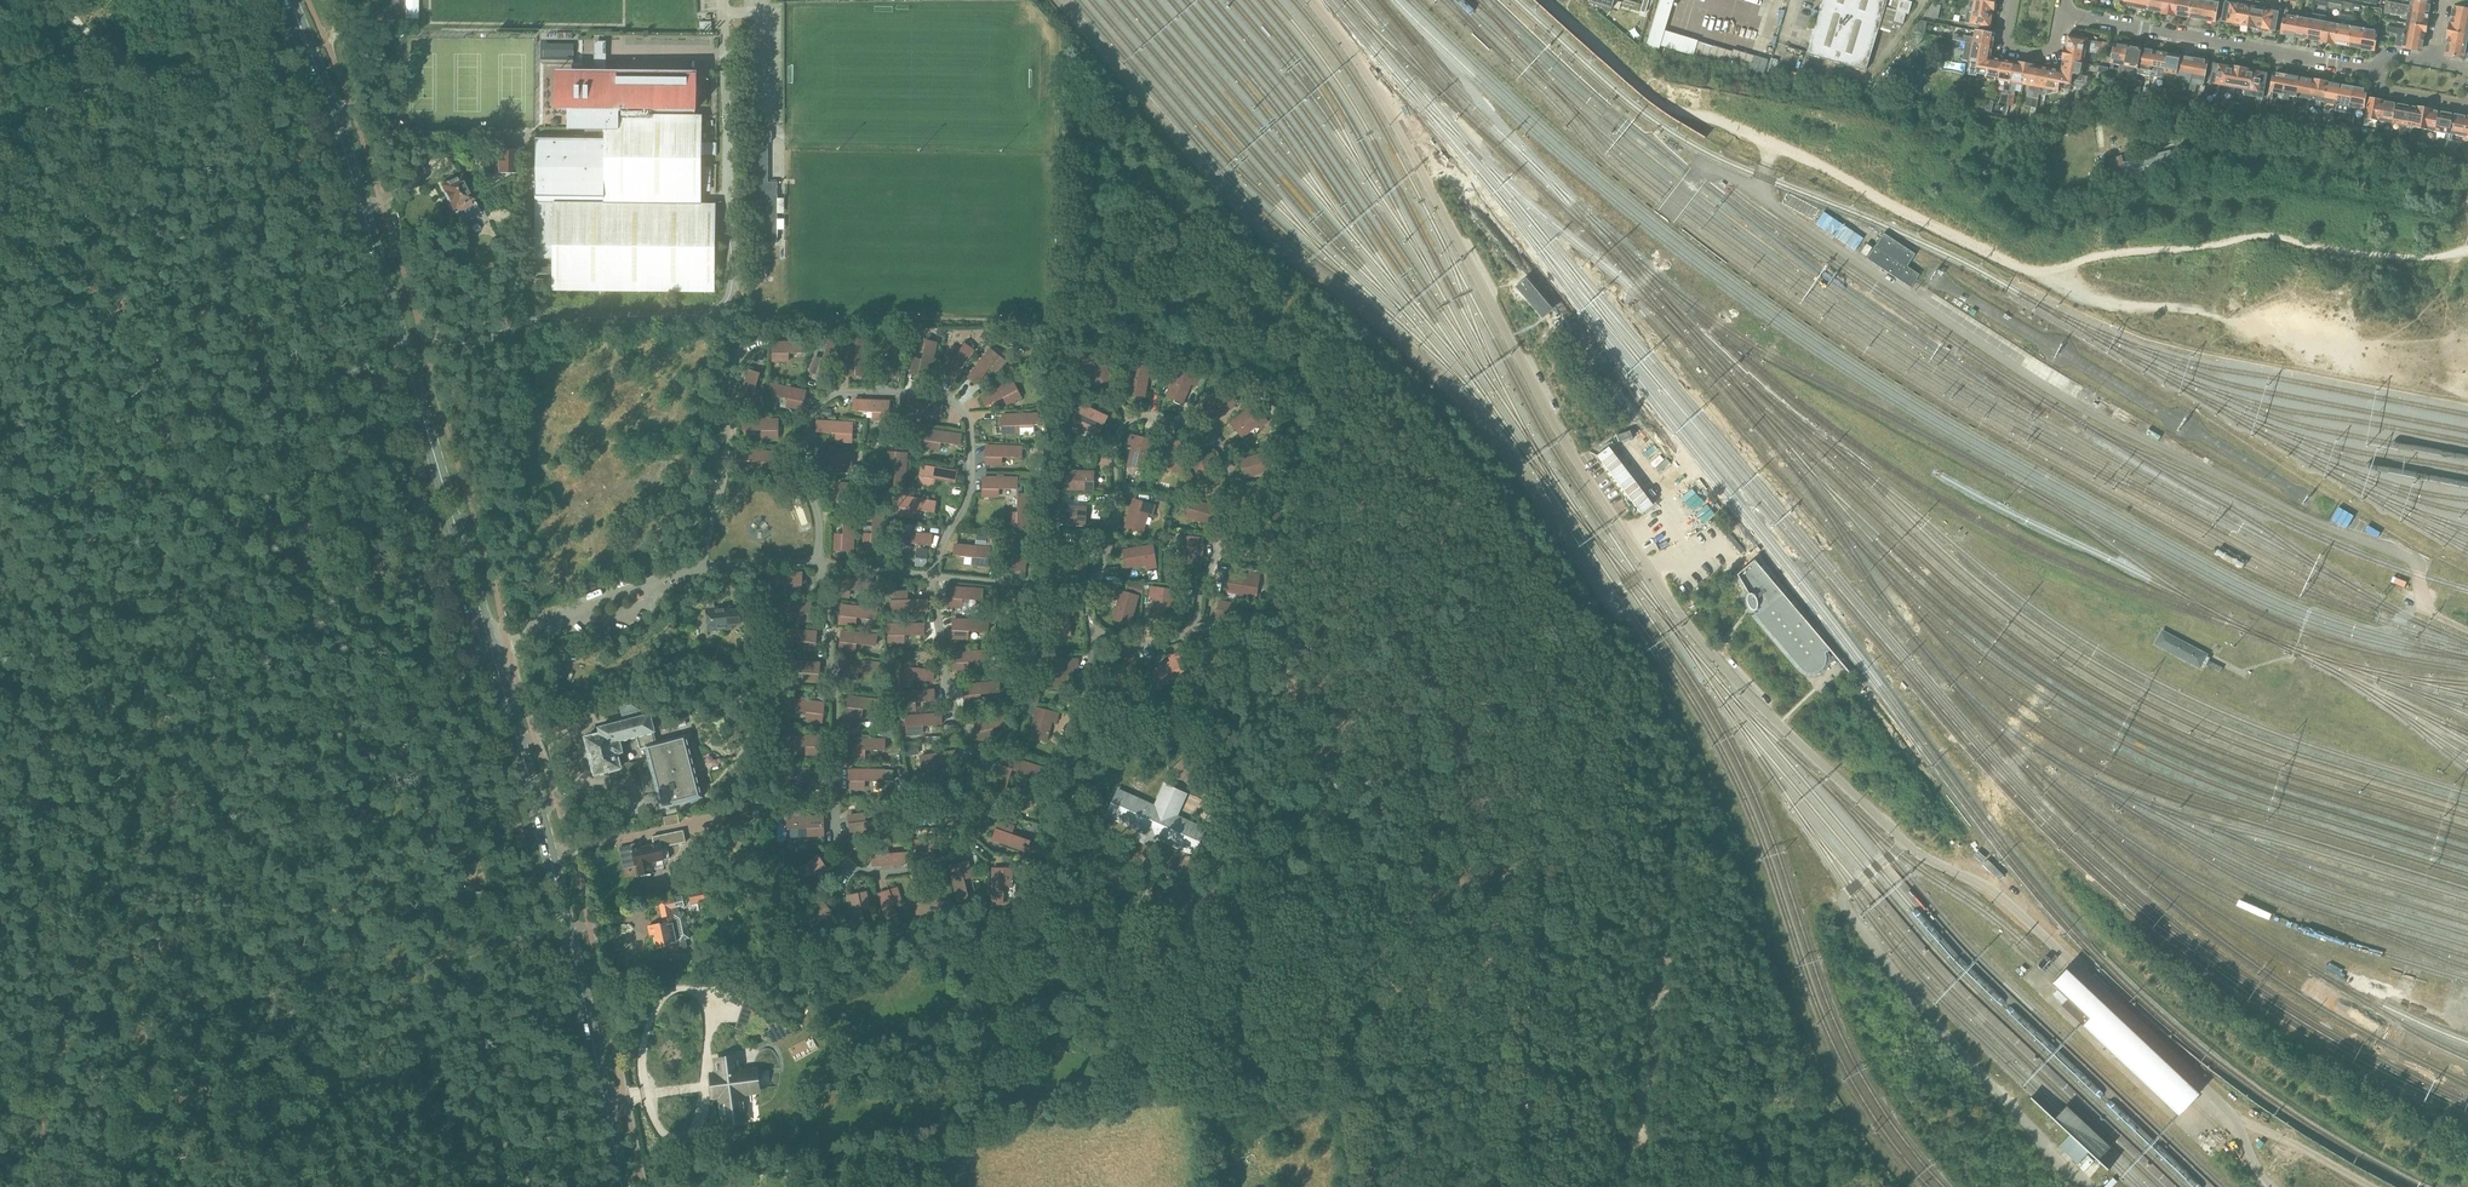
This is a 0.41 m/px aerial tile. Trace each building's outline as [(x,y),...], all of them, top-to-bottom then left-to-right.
[(371,1),(377,1),(377,19),(399,19),(399,0),(371,0),(371,1)] [(418,0),(406,0),(406,18),(418,18),(418,0)] [(1589,3),(1611,10),(1614,0),(1590,0),(1589,3)] [(1821,0),(1822,1),(1813,30),(1812,29),(1808,43),(1809,44),(1806,53),(1866,71),(1887,0),(1821,0)] [(1893,21),(1902,24),(1906,13),(1908,14),(1912,2),(1905,0),(1899,0),(1893,21)] [(1962,10),(1993,15),(1994,11),(1996,3),(1977,0),(1967,0),(1966,4),(1963,4),(1962,10)] [(2136,8),(2149,10),(2151,0),(2138,0),(2136,8)] [(2149,10),(2162,13),(2163,13),(2165,0),(2151,0),(2149,10)] [(2162,13),(2176,16),(2176,15),(2178,0),(2165,0),(2163,13),(2162,13)] [(2176,15),(2189,18),(2192,0),(2178,0),(2176,15)] [(2189,18),(2202,20),(2205,0),(2201,0),(2199,0),(2192,0),(2189,18)] [(2202,20),(2216,22),(2220,0),(2205,0),(2202,20)] [(2222,22),(2236,24),(2240,0),(2226,0),(2222,22)] [(2236,24),(2241,25),(2241,26),(2249,27),(2254,2),(2244,0),(2240,0),(2236,24)] [(2343,1),(2337,0),(2330,0),(2328,7),(2341,9),(2343,1)] [(2385,7),(2429,15),(2431,3),(2422,1),(2418,0),(2412,0),(2411,6),(2386,1),(2385,7)] [(2254,2),(2249,27),(2257,28),(2262,29),(2267,4),(2254,2)] [(1939,19),(1942,6),(1938,5),(1934,4),(1927,16),(1939,19)] [(2267,4),(2262,29),(2276,31),(2280,7),(2278,6),(2277,11),(2271,10),(2272,5),(2267,4)] [(2385,7),(2384,12),(2392,14),(2397,15),(2408,17),(2407,23),(2427,27),(2429,19),(2428,19),(2429,15),(2385,7)] [(2452,19),(2467,22),(2467,9),(2454,7),(2452,19)] [(1962,10),(1961,15),(1967,16),(1966,23),(1991,28),(1993,15),(1962,10)] [(2286,10),(2282,34),(2296,37),(2300,12),(2295,11),(2294,16),(2288,15),(2289,10),(2286,10)] [(2300,12),(2296,37),(2309,39),(2312,20),(2313,15),(2311,14),(2310,20),(2304,19),(2305,13),(2300,12)] [(2312,20),(2309,39),(2321,41),(2322,42),(2325,22),(2326,17),(2313,15),(2312,20)] [(2321,41),(2321,42),(2336,45),(2336,44),(2335,44),(2339,20),(2327,17),(2326,17),(2325,22),(2322,42),(2321,41)] [(2449,31),(2467,34),(2467,22),(2452,19),(2451,23),(2449,31)] [(2339,20),(2335,44),(2336,44),(2348,46),(2352,22),(2339,20)] [(2352,22),(2348,46),(2361,49),(2366,24),(2352,22)] [(2388,26),(2387,32),(2394,33),(2394,34),(2398,34),(2425,39),(2425,35),(2426,35),(2427,27),(2407,23),(2406,30),(2388,26)] [(2366,24),(2361,49),(2375,51),(2376,43),(2377,38),(2379,30),(2379,27),(2366,24)] [(1728,65),(1729,63),(1764,73),(1768,60),(1733,49),(1733,51),(1665,31),(1660,46),(1693,56),(1694,55),(1728,65)] [(1955,34),(1954,39),(1965,42),(1993,47),(1996,34),(1995,34),(1977,31),(1975,38),(1955,34)] [(2448,43),(2467,47),(2467,34),(2449,31),(2448,39),(2448,43)] [(2396,41),(2395,46),(2419,50),(2423,48),(2424,43),(2425,39),(2398,34),(2396,41)] [(2067,47),(2067,48),(2099,54),(2102,54),(2103,49),(2100,48),(2095,47),(2096,44),(2088,42),(2088,41),(2088,39),(2069,36),(2067,47)] [(1965,42),(1962,59),(1964,59),(1971,60),(1972,60),(1979,62),(1990,64),(1991,58),(1993,47),(1965,42)] [(2113,56),(2115,44),(2104,42),(2103,49),(2102,54),(2113,56)] [(2446,52),(2449,56),(2467,59),(2467,47),(2448,43),(2447,47),(2446,52)] [(2113,56),(2111,69),(2113,69),(2114,64),(2120,65),(2119,70),(2125,71),(2129,47),(2116,44),(2113,56)] [(2066,47),(2064,61),(2064,60),(2085,64),(2086,58),(2098,60),(2099,54),(2067,48),(2067,47),(2066,47)] [(2129,47),(2125,71),(2138,74),(2142,49),(2129,47)] [(2142,49),(2138,74),(2151,76),(2155,51),(2142,49)] [(2155,51),(2151,76),(2153,76),(2158,77),(2164,78),(2169,54),(2155,51)] [(2169,54),(2164,78),(2166,79),(2172,80),(2177,81),(2182,56),(2169,54)] [(536,134),(535,259),(553,259),(552,291),(567,291),(599,292),(602,292),(674,292),(677,292),(715,293),(716,204),(702,204),(702,151),(702,116),(695,116),(696,111),(697,111),(697,106),(697,79),(606,78),(607,55),(594,55),(594,78),(558,78),(558,110),(569,110),(568,129),(585,130),(585,135),(536,134)] [(2182,56),(2177,81),(2190,83),(2195,58),(2182,56)] [(1972,60),(1969,74),(1977,76),(1977,73),(1988,75),(1987,78),(1999,80),(2003,61),(1991,58),(1990,64),(1979,62),(1972,60)] [(2191,83),(2189,91),(2195,92),(2197,84),(2204,86),(2208,61),(2195,58),(2190,83),(2191,83)] [(2062,71),(2061,77),(2081,81),(2082,76),(2085,64),(2064,60),(2064,61),(2062,71)] [(2003,61),(1999,80),(2005,81),(2004,92),(2002,92),(2000,103),(2008,104),(2015,63),(2003,61)] [(2015,63),(2008,104),(2014,105),(2016,94),(2015,94),(2017,83),(2023,85),(2027,64),(2019,63),(2019,64),(2015,63)] [(2027,64),(2023,85),(2030,86),(2028,97),(2027,97),(2026,106),(2031,107),(2032,107),(2039,67),(2034,66),(2027,64)] [(2210,88),(2210,89),(2213,89),(2213,85),(2219,86),(2215,106),(2221,107),(2222,99),(2223,99),(2224,91),(2228,66),(2214,64),(2210,88)] [(2228,66),(2224,91),(2237,93),(2238,89),(2238,88),(2241,68),(2233,67),(2228,66)] [(2031,107),(2029,119),(2035,118),(2038,99),(2039,99),(2040,95),(2046,96),(2047,89),(2051,69),(2039,67),(2032,107),(2031,107)] [(1923,74),(1890,68),(1887,85),(1920,92),(1923,74)] [(2241,68),(2238,88),(2245,89),(2244,95),(2250,96),(2254,71),(2249,70),(2241,68)] [(2051,69),(2047,89),(2060,91),(2060,88),(2071,91),(2071,87),(2086,89),(2088,82),(2081,81),(2061,77),(2062,71),(2051,69)] [(2254,71),(2250,96),(2263,98),(2264,97),(2268,74),(2254,71)] [(2275,73),(2270,98),(2273,98),(2274,93),(2279,94),(2278,99),(2277,99),(2276,104),(2277,104),(2283,105),(2284,100),(2288,76),(2275,73)] [(2288,76),(2284,100),(2288,101),(2289,96),(2295,97),(2294,102),(2297,103),(2302,78),(2288,76)] [(2123,78),(2123,82),(2121,89),(2127,90),(2129,79),(2123,78)] [(2302,78),(2297,103),(2302,104),(2303,99),(2308,100),(2307,105),(2310,105),(2315,80),(2314,80),(2302,78)] [(2315,80),(2310,105),(2315,106),(2316,101),(2322,102),(2321,107),(2323,107),(2323,108),(2328,83),(2329,83),(2329,82),(2314,80),(2315,80)] [(2323,107),(2322,115),(2329,116),(2335,117),(2336,110),(2341,85),(2329,83),(2328,83),(2323,108),(2323,107)] [(2341,85),(2336,110),(2348,112),(2347,113),(2349,114),(2354,87),(2341,85)] [(2349,114),(2348,120),(2354,121),(2357,108),(2364,110),(2366,98),(2368,90),(2354,87),(2349,114)] [(2369,98),(2365,119),(2380,121),(2383,101),(2384,102),(2384,101),(2369,98)] [(1988,101),(1986,110),(1992,111),(1994,102),(1988,101)] [(2383,101),(2380,121),(2394,124),(2397,104),(2384,102),(2383,101)] [(2397,104),(2394,124),(2402,126),(2399,139),(2404,140),(2405,141),(2405,140),(2407,130),(2408,127),(2412,107),(2397,104)] [(2412,107),(2408,127),(2413,128),(2422,129),(2426,109),(2418,107),(2418,108),(2412,107)] [(2426,109),(2422,129),(2436,132),(2440,112),(2433,111),(2433,110),(2426,109)] [(2440,112),(2436,132),(2447,134),(2446,139),(2449,140),(2454,114),(2440,112)] [(2307,123),(2319,125),(2321,115),(2309,113),(2308,118),(2307,123)] [(2448,149),(2453,150),(2453,149),(2454,140),(2452,140),(2454,134),(2465,137),(2467,119),(2467,117),(2454,114),(2449,140),(2448,149)] [(2348,124),(2347,124),(2346,130),(2360,132),(2361,127),(2347,125),(2348,124)] [(2377,136),(2378,131),(2378,130),(2363,128),(2362,133),(2377,136)] [(2411,138),(2410,144),(2419,146),(2420,137),(2421,135),(2415,134),(2414,139),(2411,138)] [(501,150),(501,173),(504,173),(519,173),(519,150),(504,150),(501,150)] [(2126,168),(2104,174),(2106,186),(2129,180),(2129,181),(2176,169),(2171,151),(2125,162),(2126,168)] [(451,181),(442,185),(454,208),(457,206),(459,211),(455,213),(460,224),(481,214),(475,203),(472,204),(470,200),(473,198),(461,175),(456,178),(451,180),(451,181)] [(1823,212),(1815,224),(1855,251),(1863,238),(1823,212)] [(1867,259),(1911,288),(1920,275),(1907,267),(1915,254),(1884,233),(1867,259)] [(1866,244),(1861,253),(1866,256),(1872,248),(1866,244)] [(1551,310),(1537,293),(1528,301),(1542,317),(1551,310)] [(828,338),(830,330),(823,328),(820,336),(828,338)] [(980,337),(985,340),(989,335),(985,331),(980,337)] [(988,338),(985,345),(991,347),(993,340),(988,338)] [(828,341),(818,374),(829,377),(839,345),(828,341)] [(855,341),(856,375),(867,375),(867,341),(855,341)] [(889,341),(888,376),(899,376),(900,342),(889,341)] [(926,341),(919,375),(930,377),(937,344),(926,341)] [(773,354),(788,354),(808,353),(807,342),(773,343),(773,354)] [(964,344),(945,372),(954,379),(973,350),(964,344)] [(1064,353),(1066,358),(1075,354),(1072,349),(1064,353)] [(978,384),(999,357),(990,350),(969,377),(978,384)] [(1093,380),(1109,372),(1099,353),(1079,362),(1082,367),(1086,365),(1093,380)] [(1153,373),(1154,368),(1132,365),(1128,386),(1146,389),(1149,373),(1153,373)] [(1197,382),(1199,377),(1178,369),(1170,389),(1186,396),(1192,380),(1197,382)] [(749,407),(754,393),(760,375),(749,371),(739,404),(749,407)] [(987,406),(1017,391),(1012,381),(981,397),(987,406)] [(770,395),(803,402),(805,391),(772,384),(770,395)] [(1234,405),(1237,401),(1220,387),(1206,404),(1220,415),(1230,402),(1234,405)] [(1269,392),(1274,397),(1279,392),(1275,387),(1269,392)] [(854,411),(888,413),(889,401),(855,400),(854,411)] [(906,412),(921,414),(940,417),(942,406),(908,401),(906,412)] [(778,403),(771,402),(769,411),(776,412),(778,403)] [(1093,430),(1101,414),(1081,404),(1071,424),(1076,427),(1078,422),(1093,430)] [(1264,425),(1268,422),(1253,405),(1236,419),(1248,432),(1261,421),(1264,425)] [(1003,415),(1003,426),(1038,425),(1037,414),(1003,415)] [(743,431),(778,431),(778,420),(743,420),(743,431)] [(817,433),(851,434),(852,423),(818,421),(817,433)] [(926,441),(940,443),(959,446),(961,435),(927,430),(926,441)] [(1147,462),(1152,440),(1131,435),(1130,440),(1134,441),(1130,458),(1147,462)] [(1182,465),(1185,443),(1163,440),(1163,445),(1167,446),(1164,462),(1182,465)] [(987,457),(1001,458),(1021,458),(1021,447),(987,446),(987,457)] [(740,461),(774,464),(775,453),(741,450),(740,461)] [(1271,475),(1275,473),(1269,452),(1248,458),(1253,475),(1269,470),(1271,475)] [(907,454),(896,453),(894,488),(905,488),(907,454)] [(1211,460),(1215,458),(1213,453),(1192,461),(1200,482),(1217,476),(1211,460)] [(817,465),(851,465),(851,454),(816,454),(817,465)] [(921,477),(935,479),(954,483),(956,472),(923,466),(921,477)] [(1086,490),(1087,472),(1069,471),(1069,467),(1064,466),(1063,489),(1086,490)] [(983,478),(983,489),(997,489),(1017,490),(1018,479),(983,478)] [(1134,483),(1123,482),(1123,490),(1133,491),(1134,483)] [(838,494),(872,496),(873,485),(838,483),(838,494)] [(1018,514),(1017,528),(1029,528),(1029,494),(1018,494),(1018,514)] [(900,507),(914,510),(933,513),(935,502),(902,496),(900,507)] [(1154,511),(1155,506),(1134,499),(1127,521),(1144,526),(1149,509),(1154,511)] [(1078,525),(1079,507),(1062,506),(1063,501),(1058,501),(1056,523),(1078,525)] [(1214,530),(1220,508),(1199,502),(1194,519),(1210,524),(1209,528),(1214,530)] [(666,509),(665,517),(676,519),(678,507),(677,507),(666,505),(666,509)] [(1280,513),(1268,513),(1268,521),(1280,521),(1280,513)] [(873,515),(871,550),(882,550),(884,516),(873,515)] [(844,516),(842,550),(854,551),(855,516),(844,516)] [(930,546),(931,535),(897,531),(896,542),(930,546)] [(1017,535),(1014,569),(1025,570),(1028,536),(1017,535)] [(986,547),(987,537),(977,536),(976,546),(986,547)] [(1202,560),(1204,538),(1182,537),(1181,542),(1186,542),(1185,559),(1202,560)] [(955,556),(989,559),(990,548),(956,545),(955,556)] [(1151,568),(1156,568),(1153,546),(1131,549),(1134,566),(1151,564),(1151,568)] [(919,550),(917,566),(926,567),(927,551),(919,550)] [(1811,674),(1813,674),(1816,673),(1818,673),(1820,671),(1821,671),(1822,670),(1823,669),(1824,668),(1824,666),(1825,665),(1826,663),(1826,662),(1826,661),(1826,660),(1826,659),(1826,658),(1825,653),(1829,652),(1851,677),(1853,676),(1754,560),(1736,575),(1748,595),(1759,613),(1754,615),(1799,668),(1804,672),(1805,673),(1807,673),(1809,674),(1811,674)] [(1148,572),(1149,581),(1158,579),(1157,571),(1148,572)] [(801,584),(802,573),(767,572),(767,583),(801,584)] [(1256,596),(1260,575),(1255,574),(1254,578),(1237,575),(1234,593),(1256,596)] [(835,589),(849,590),(869,592),(870,581),(836,578),(835,589)] [(1130,584),(1129,590),(1142,594),(1143,585),(1130,584)] [(771,586),(766,589),(769,596),(774,593),(771,586)] [(947,598),(962,599),(982,601),(982,589),(948,587),(947,598)] [(1170,612),(1173,590),(1151,587),(1151,592),(1155,593),(1153,610),(1170,612)] [(1132,618),(1138,596),(1117,590),(1116,595),(1120,597),(1116,613),(1132,618)] [(893,612),(927,611),(927,599),(893,600),(893,612)] [(708,610),(706,610),(708,630),(732,628),(731,625),(741,624),(739,611),(728,612),(728,608),(714,609),(713,601),(707,602),(708,610)] [(776,614),(811,614),(811,603),(776,603),(776,614)] [(996,603),(992,603),(991,608),(980,607),(980,612),(991,612),(995,612),(996,603)] [(1245,628),(1249,606),(1227,603),(1224,620),(1240,623),(1240,627),(1245,628)] [(843,605),(841,617),(875,620),(877,609),(843,605)] [(1068,612),(1073,611),(1072,606),(1050,608),(1052,630),(1070,628),(1068,612)] [(1190,615),(1183,614),(1182,621),(1189,622),(1190,615)] [(988,632),(988,621),(954,619),(953,631),(988,632)] [(889,636),(924,636),(924,624),(889,624),(889,636)] [(815,643),(816,632),(782,629),(781,641),(815,643)] [(2162,630),(2154,644),(2201,669),(2202,667),(2204,668),(2205,668),(2207,665),(2209,660),(2210,658),(2208,657),(2209,654),(2162,630)] [(843,631),(841,642),(875,646),(877,635),(843,631)] [(954,663),(988,662),(988,651),(954,652),(954,663)] [(1167,683),(1187,674),(1178,654),(1173,656),(1175,660),(1160,667),(1167,683)] [(1119,684),(1140,678),(1134,656),(1129,658),(1130,662),(1114,667),(1119,684)] [(1056,668),(1055,681),(1073,681),(1074,665),(1078,665),(1078,660),(1056,659),(1056,668)] [(845,660),(844,671),(878,674),(879,663),(845,660)] [(784,672),(819,674),(819,663),(785,661),(784,672)] [(900,668),(899,679),(933,682),(934,671),(900,668)] [(1197,681),(1194,676),(1188,679),(1190,685),(1197,681)] [(964,685),(965,696),(1000,693),(999,682),(964,685)] [(900,693),(900,704),(934,702),(934,690),(900,693)] [(630,720),(626,722),(600,728),(601,734),(586,738),(587,740),(586,742),(586,745),(588,746),(594,767),(593,768),(594,771),(595,772),(596,774),(598,774),(601,775),(605,774),(606,772),(620,768),(617,753),(622,752),(619,741),(637,736),(640,749),(645,748),(660,808),(702,798),(686,735),(657,743),(654,732),(648,708),(641,710),(637,696),(620,701),(624,714),(628,713),(630,720)] [(849,697),(848,708),(882,712),(883,701),(849,697)] [(789,710),(823,714),(824,703),(790,699),(789,710)] [(1028,702),(1025,712),(1035,716),(1037,708),(1038,705),(1031,703),(1028,702)] [(1017,706),(1014,713),(1020,715),(1022,709),(1017,706)] [(1058,719),(1059,714),(1037,708),(1035,716),(1032,730),(1049,734),(1053,718),(1058,719)] [(978,733),(1011,724),(1008,713),(975,722),(978,733)] [(907,717),(908,728),(942,725),(941,714),(907,717)] [(879,722),(879,730),(892,731),(893,723),(879,722)] [(822,747),(822,736),(788,736),(788,747),(822,747)] [(850,739),(850,750),(884,751),(885,740),(850,739)] [(906,754),(906,756),(919,754),(918,752),(917,746),(905,747),(906,754)] [(923,768),(957,762),(955,751),(921,757),(923,768)] [(1047,781),(1050,770),(1018,760),(1014,771),(1047,781)] [(905,764),(897,765),(898,778),(906,778),(905,764)] [(1003,803),(1013,770),(1002,767),(992,800),(1003,803)] [(792,779),(826,782),(827,771),(793,768),(792,779)] [(944,773),(948,779),(949,778),(954,774),(953,774),(949,769),(949,768),(944,773)] [(850,770),(850,781),(864,781),(884,782),(894,782),(894,771),(884,770),(850,770)] [(1115,797),(1107,816),(1193,855),(1205,829),(1189,822),(1177,816),(1179,811),(1184,800),(1186,795),(1165,785),(1164,786),(1162,790),(1155,806),(1152,805),(1118,790),(1115,797)] [(936,822),(966,806),(961,796),(931,812),(936,822)] [(788,811),(784,811),(785,820),(789,820),(789,818),(790,818),(807,818),(806,810),(788,811)] [(864,815),(864,817),(865,821),(865,822),(872,821),(872,820),(871,816),(871,814),(864,815)] [(664,818),(666,827),(680,824),(678,815),(664,818)] [(823,817),(789,818),(789,829),(809,829),(809,836),(824,835),(823,828),(823,817)] [(852,835),(886,831),(884,820),(850,824),(852,835)] [(1026,851),(1030,840),(997,829),(994,840),(1026,851)] [(632,847),(620,849),(624,868),(635,865),(636,867),(637,866),(639,876),(641,876),(642,878),(651,876),(650,874),(653,873),(650,863),(670,859),(667,847),(686,843),(683,831),(652,838),(654,846),(642,848),(641,843),(631,845),(632,847)] [(918,852),(952,847),(950,835),(916,841),(918,852)] [(874,866),(908,864),(907,852),(873,855),(874,866)] [(796,885),(824,866),(818,857),(789,876),(796,885)] [(958,900),(969,898),(961,865),(950,867),(958,900)] [(1004,904),(1005,870),(994,869),(993,904),(1004,904)] [(709,900),(706,887),(688,892),(691,904),(709,900)] [(890,927),(901,924),(890,891),(880,895),(890,927)] [(855,930),(866,928),(859,895),(848,897),(855,930)] [(664,924),(652,927),(654,935),(655,934),(658,949),(669,947),(670,952),(680,950),(687,948),(686,940),(690,939),(685,914),(680,915),(679,908),(681,908),(685,907),(683,897),(660,902),(664,924)] [(918,915),(952,908),(950,897),(916,904),(918,915)] [(801,929),(827,908),(820,900),(794,921),(801,929)] [(940,920),(950,918),(948,911),(939,913),(940,920)] [(2089,1018),(2082,1026),(2178,1116),(2192,1101),(2198,1094),(2065,969),(2058,976),(2052,984),(2089,1018)] [(797,1033),(744,1001),(735,1029),(775,1045),(797,1033)] [(718,1079),(713,1080),(715,1094),(720,1094),(724,1121),(728,1120),(740,1118),(737,1093),(755,1090),(754,1077),(754,1073),(739,1075),(737,1060),(716,1063),(718,1079)] [(2071,1138),(2060,1149),(2074,1163),(2085,1151),(2071,1138)] [(740,1178),(718,1183),(719,1186),(742,1186),(740,1178)]
